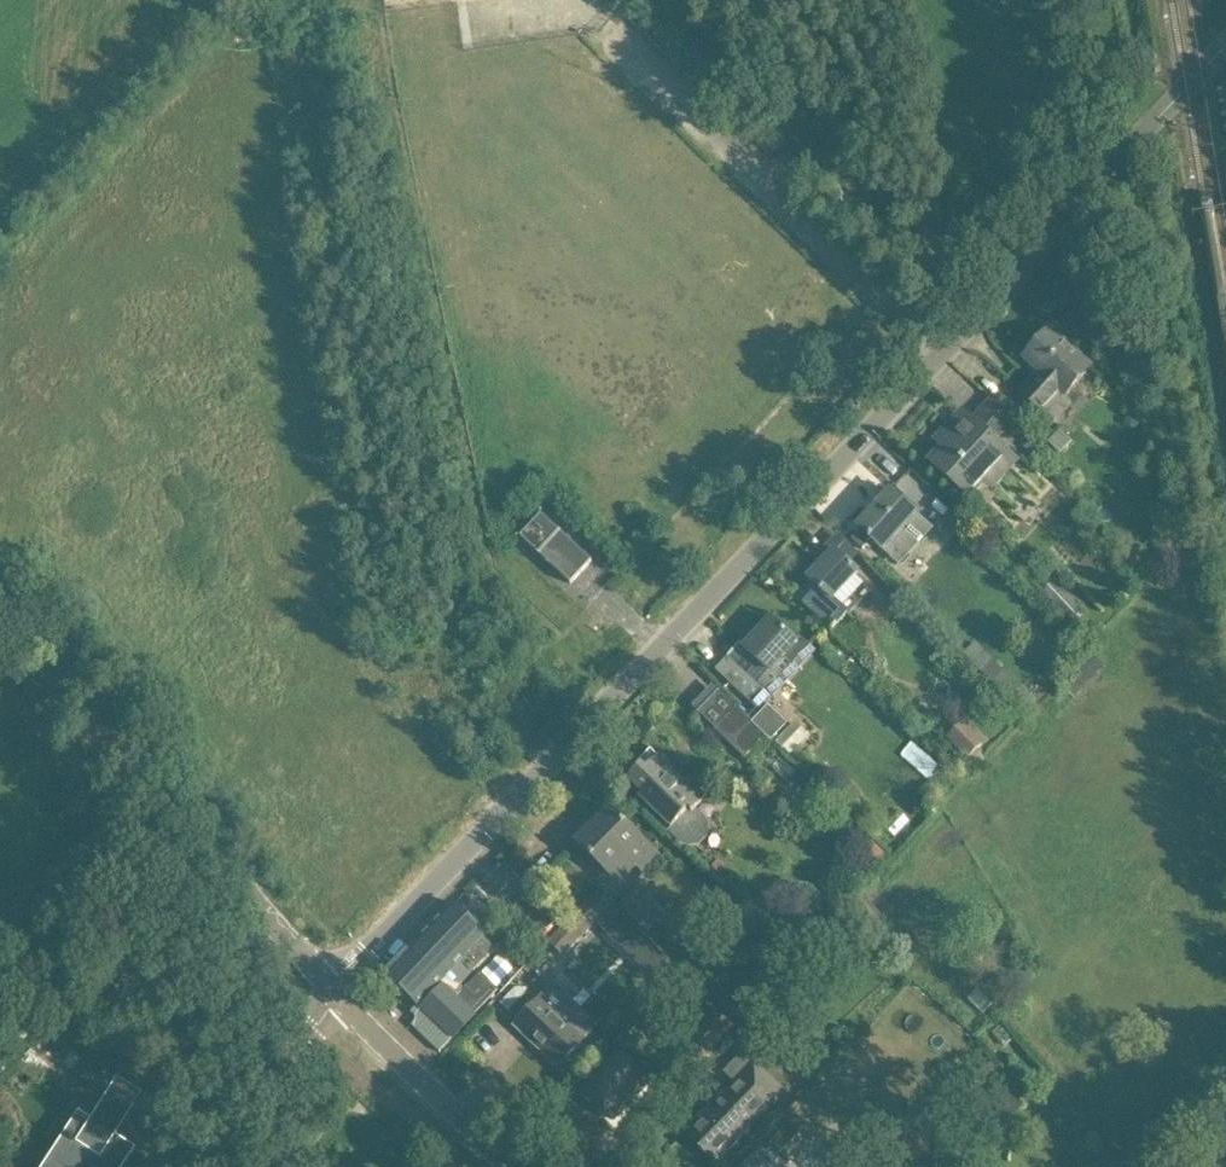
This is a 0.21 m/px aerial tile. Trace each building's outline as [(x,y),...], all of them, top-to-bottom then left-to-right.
[(1091,366),(1069,346),(1051,330),(1025,358),(1040,372),(1021,393),(1043,413),(1062,393),(1065,395),(1091,366)] [(1008,453),(988,435),(971,419),(957,433),(950,426),(937,441),(944,447),(931,461),(969,496),(1008,453)] [(1056,429),(1046,440),(1058,451),(1068,439),(1056,429)] [(934,529),(909,507),(891,490),(857,527),(884,551),(900,566),(934,529)] [(542,514),(521,537),(571,584),(592,561),(542,514)] [(1165,528),(1150,539),(1169,564),(1184,554),(1165,528)] [(858,572),(847,561),(829,544),(816,558),(823,564),(809,579),(816,585),(816,586),(815,586),(813,586),(812,587),(811,588),(810,589),(810,590),(811,591),(811,592),(813,594),(803,604),(833,631),(850,611),(844,606),(865,583),(856,575),(858,572)] [(1076,613),(1082,607),(1056,580),(1044,591),(1081,631),(1087,625),(1076,613)] [(740,642),(728,655),(759,683),(784,656),(795,666),(813,646),(802,636),(797,641),(773,618),(745,647),(740,642)] [(767,736),(754,723),(737,707),(715,730),(745,758),(767,736)] [(754,723),(767,736),(771,740),(786,724),(769,708),(754,723)] [(966,718),(948,738),(969,758),(988,738),(966,718)] [(777,744),(790,756),(810,735),(797,722),(777,744)] [(709,795),(708,793),(690,776),(684,782),(658,757),(646,769),(642,765),(629,779),(643,793),(639,798),(670,828),(668,830),(680,842),(688,846),(700,843),(708,836),(710,824),(706,816),(697,807),(709,795)] [(781,757),(772,767),(787,781),(796,771),(781,757)] [(658,855),(628,825),(611,808),(577,843),(608,873),(627,854),(643,870),(658,855)] [(903,834),(915,822),(900,809),(889,821),(903,834)] [(862,850),(875,865),(862,877),(867,882),(886,864),(868,845),(862,850)] [(596,893),(551,940),(565,954),(586,932),(589,935),(613,910),(596,893)] [(651,932),(664,919),(639,893),(625,907),(651,932)] [(532,943),(555,922),(529,894),(506,915),(532,943)] [(498,946),(471,920),(453,903),(386,974),(418,1005),(412,1012),(419,1018),(412,1025),(440,1052),(475,1015),(498,990),(480,973),(465,989),(460,985),(498,946)] [(558,1067),(585,1038),(598,1025),(554,984),(515,1026),(558,1067)] [(697,1066),(733,1024),(716,1010),(681,1052),(697,1066)] [(785,1091),(760,1067),(775,1052),(759,1037),(747,1050),(745,1049),(725,1072),(735,1081),(686,1132),(717,1162),(785,1091)] [(614,1120),(631,1102),(650,1082),(618,1052),(582,1090),(614,1120)] [(993,1062),(972,1076),(976,1083),(998,1069),(993,1062)] [(47,1161),(57,1166),(119,1166),(131,1149),(132,1150),(134,1148),(114,1135),(113,1134),(113,1133),(91,1119),(90,1120),(89,1119),(77,1111),(75,1113),(77,1114),(47,1161)] [(797,1113),(769,1142),(781,1154),(809,1125),(797,1113)] [(763,1149),(746,1166),(782,1166),(763,1149)]
